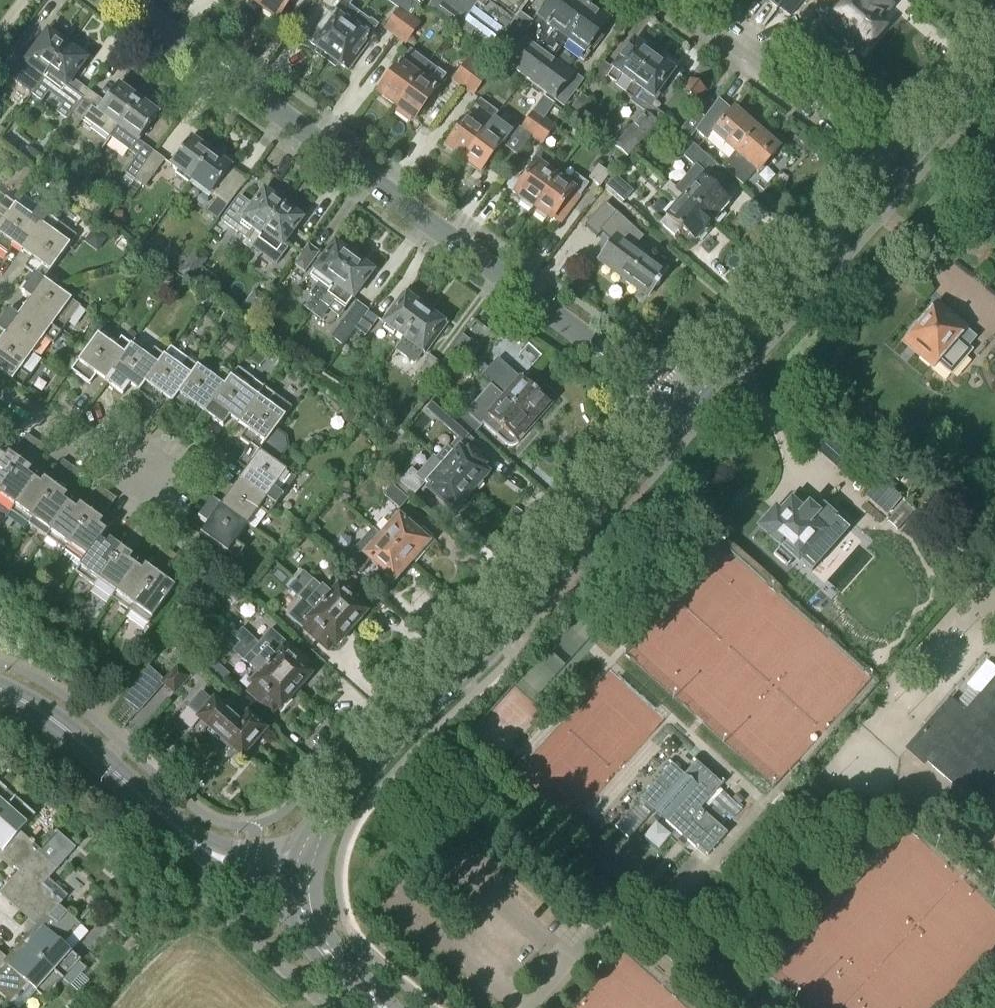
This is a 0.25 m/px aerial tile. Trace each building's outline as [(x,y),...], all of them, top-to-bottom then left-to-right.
[(292,0),(264,0),(259,7),(277,21),(292,0)] [(359,14),(349,7),(352,4),(347,0),(342,0),(309,44),(317,50),(314,54),(324,61),(359,14)] [(384,31),(394,38),(411,16),(419,6),(411,0),(408,0),(401,9),(400,8),(384,31)] [(429,9),(458,30),(458,29),(465,19),(478,2),(479,0),(436,0),(429,9)] [(458,30),(488,52),(489,52),(493,46),(496,48),(520,15),(523,11),(531,0),(479,0),(478,2),(465,19),(458,29),(458,30)] [(496,48),(501,51),(497,56),(496,58),(556,102),(573,78),(552,62),(563,46),(568,40),(590,10),(577,0),(551,0),(549,2),(533,24),(520,15),(496,48)] [(767,2),(776,10),(777,8),(783,1),(783,0),(769,0),(767,2)] [(777,8),(792,19),(797,12),(807,0),(783,0),(783,1),(777,8)] [(836,15),(852,28),(845,36),(863,51),(883,28),(877,22),(891,6),(884,0),(853,0),(852,1),(851,0),(848,0),(836,15)] [(568,40),(563,46),(570,51),(569,53),(583,63),(584,64),(590,56),(588,54),(609,24),(590,10),(568,40)] [(359,14),(324,61),(334,68),(337,64),(346,71),(379,27),(370,21),(369,22),(359,14)] [(411,16),(394,38),(405,46),(422,24),(411,16)] [(33,70),(19,87),(31,96),(34,92),(67,48),(58,41),(58,38),(52,34),(49,34),(47,33),(25,64),(33,70)] [(621,78),(632,86),(633,87),(653,58),(633,44),(607,79),(615,86),(621,78)] [(34,92),(31,96),(40,103),(47,93),(60,103),(69,91),(75,83),(72,80),(86,61),(84,60),(84,57),(78,53),(75,53),(67,48),(34,92)] [(410,50),(378,94),(396,108),(428,64),(410,50)] [(0,68),(0,73),(19,87),(33,70),(25,64),(11,53),(0,68)] [(633,87),(632,86),(625,96),(633,102),(636,98),(650,108),(663,90),(661,89),(675,70),(655,55),(653,58),(633,87)] [(398,109),(395,114),(408,123),(411,119),(414,121),(447,77),(428,64),(396,108),(398,109)] [(476,71),(468,65),(466,64),(453,81),(462,89),(476,71)] [(484,77),(477,72),(476,71),(462,89),(471,95),(484,77)] [(573,78),(556,102),(564,108),(583,82),(575,76),(573,78)] [(697,102),(705,92),(692,82),(684,92),(697,102)] [(60,103),(55,110),(65,117),(68,113),(70,115),(87,92),(75,83),(69,91),(60,103)] [(87,92),(70,115),(80,122),(83,119),(110,139),(138,100),(136,99),(136,95),(130,91),(126,92),(117,85),(104,104),(87,92)] [(569,112),(579,120),(592,103),(581,96),(569,112)] [(533,113),(521,130),(531,137),(543,120),(544,120),(554,105),(543,98),(532,113),(533,113)] [(138,100),(110,139),(133,156),(136,158),(124,173),(135,181),(136,182),(155,155),(138,142),(148,128),(158,115),(149,109),(149,105),(143,101),(140,102),(138,100)] [(474,106),(445,147),(454,154),(454,156),(458,159),(461,158),(462,160),(491,121),(497,113),(480,100),(475,107),(474,106)] [(734,110),(713,134),(736,154),(757,130),(734,110)] [(491,121),(462,160),(465,162),(465,165),(470,168),(472,167),(482,174),(511,135),(512,133),(493,120),(497,113),(491,121)] [(614,148),(627,159),(658,124),(645,113),(614,148)] [(694,113),(681,131),(691,140),(696,133),(704,121),(694,113)] [(543,120),(531,137),(532,138),(541,144),(553,127),(544,120),(543,120)] [(736,154),(722,170),(742,188),(754,174),(757,176),(780,150),(757,130),(736,154)] [(190,139),(170,167),(189,182),(210,153),(208,152),(208,148),(202,144),(198,145),(190,139)] [(669,184),(668,184),(673,189),(681,196),(711,222),(721,210),(719,208),(726,201),(703,181),(716,165),(693,146),(683,157),(695,167),(675,189),(669,184)] [(37,163),(41,157),(30,148),(25,155),(37,163)] [(510,186),(507,190),(514,195),(522,200),(519,204),(531,212),(533,208),(532,207),(553,177),(544,171),(554,158),(541,149),(531,163),(535,166),(523,181),(517,177),(510,186)] [(210,153),(189,182),(210,197),(230,169),(222,163),(222,159),(216,154),(212,155),(210,153)] [(155,155),(136,182),(142,186),(144,188),(164,161),(155,155)] [(610,175),(598,166),(589,180),(600,188),(610,175)] [(553,177),(532,207),(533,208),(537,211),(534,215),(545,222),(548,218),(552,221),(555,223),(559,226),(586,188),(588,185),(575,176),(573,179),(567,187),(553,177)] [(615,176),(606,187),(624,203),(634,193),(615,176)] [(135,181),(124,196),(132,201),(142,186),(136,182),(135,181)] [(676,205),(660,225),(687,249),(711,222),(681,196),(673,189),(668,184),(661,192),(676,205)] [(239,199),(222,223),(233,231),(246,240),(245,242),(243,245),(250,251),(252,249),(283,206),(275,200),(275,197),(269,193),(266,193),(264,192),(257,201),(252,208),(239,199)] [(16,208),(0,196),(0,229),(16,208)] [(7,258),(14,249),(22,255),(48,218),(22,199),(16,208),(0,229),(0,252),(7,258)] [(207,213),(217,220),(227,207),(217,199),(207,213)] [(107,217),(112,211),(101,203),(97,209),(107,217)] [(283,206),(252,249),(276,267),(288,250),(284,247),(303,221),(301,219),(300,216),(294,212),(291,212),(283,206)] [(603,208),(585,227),(597,239),(601,235),(612,245),(600,262),(648,298),(665,274),(666,273),(635,250),(644,240),(616,214),(614,218),(603,208)] [(58,226),(48,218),(22,255),(31,261),(24,270),(34,277),(35,276),(43,282),(69,247),(76,237),(59,224),(58,226)] [(312,298),(304,309),(312,315),(321,303),(354,258),(347,253),(346,250),(340,245),(337,246),(335,244),(315,272),(314,271),(309,277),(318,285),(309,296),(312,298)] [(320,254),(318,252),(308,245),(292,266),(305,274),(320,254)] [(178,274),(191,283),(208,260),(195,251),(178,274)] [(354,258),(321,303),(329,309),(335,302),(346,310),(353,300),(354,300),(374,273),(372,271),(372,268),(365,264),(362,264),(354,258)] [(162,281),(166,283),(170,283),(173,279),(172,275),(169,272),(165,273),(162,276),(162,281)] [(24,310),(60,336),(80,308),(43,282),(35,276),(34,277),(21,295),(30,301),(24,310)] [(406,296),(384,326),(403,340),(425,310),(418,305),(417,302),(411,297),(408,297),(406,296)] [(370,312),(360,305),(357,303),(331,338),(342,347),(355,329),(357,330),(370,312)] [(936,369),(939,366),(951,377),(974,352),(969,348),(977,339),(938,305),(905,342),(936,369)] [(0,324),(0,331),(32,355),(43,339),(52,346),(60,336),(24,310),(17,318),(8,312),(0,324)] [(403,340),(396,350),(414,364),(422,354),(423,354),(445,324),(443,323),(442,320),(436,316),(433,316),(425,310),(403,340)] [(379,319),(376,317),(370,312),(357,330),(365,337),(379,319)] [(21,390),(41,362),(32,355),(0,331),(0,374),(21,390)] [(118,344),(100,332),(71,372),(90,386),(96,377),(105,383),(131,346),(135,341),(138,336),(130,331),(123,341),(121,339),(118,344)] [(463,336),(451,352),(458,359),(461,361),(468,366),(474,358),(481,349),(471,341),(470,342),(463,336)] [(138,394),(164,357),(154,349),(151,353),(135,341),(131,346),(105,383),(123,396),(129,388),(138,394)] [(162,345),(157,351),(165,357),(169,350),(162,345)] [(165,357),(138,394),(156,407),(162,398),(171,405),(198,367),(196,366),(200,361),(192,356),(189,361),(188,360),(171,348),(169,350),(165,357)] [(451,352),(444,362),(453,370),(461,361),(458,359),(451,352)] [(431,376),(440,364),(430,356),(416,374),(427,382),(431,376)] [(474,358),(468,366),(482,378),(490,386),(497,392),(505,399),(508,402),(532,423),(539,415),(543,416),(547,412),(551,407),(552,406),(552,405),(553,404),(553,403),(554,402),(554,401),(554,400),(554,399),(554,398),(554,397),(553,396),(553,395),(553,394),(552,394),(552,393),(551,392),(550,392),(549,391),(549,390),(548,390),(547,390),(546,389),(545,389),(544,389),(543,389),(542,389),(541,389),(540,390),(539,390),(538,390),(537,391),(536,392),(535,393),(498,360),(497,359),(488,369),(474,358)] [(232,379),(231,378),(221,371),(215,380),(198,367),(171,405),(190,418),(196,409),(206,416),(232,379)] [(239,426),(265,389),(238,369),(231,378),(232,379),(206,416),(223,428),(229,419),(239,426)] [(490,386),(465,414),(480,428),(482,425),(495,436),(504,445),(505,445),(506,446),(507,447),(508,447),(509,447),(510,447),(511,447),(512,447),(513,447),(514,447),(514,446),(515,446),(516,446),(516,445),(517,445),(518,444),(526,434),(525,431),(532,423),(508,402),(505,399),(497,392),(490,386)] [(265,389),(239,426),(247,432),(240,441),(250,447),(251,446),(260,453),(277,465),(289,449),(287,437),(277,430),(292,409),(276,397),(265,389)] [(454,417),(445,428),(447,429),(458,439),(463,444),(468,438),(470,436),(473,433),(454,417)] [(0,452),(0,490),(35,442),(26,435),(10,457),(1,450),(0,452)] [(433,457),(432,458),(444,469),(462,484),(471,493),(479,483),(482,483),(487,478),(487,475),(489,473),(478,463),(486,455),(475,445),(475,444),(468,438),(463,444),(458,439),(448,451),(446,449),(437,460),(433,457)] [(4,522),(14,509),(37,477),(28,470),(44,448),(35,442),(0,490),(0,519),(4,522)] [(240,480),(276,506),(283,496),(295,478),(277,465),(260,453),(251,446),(250,447),(237,465),(246,472),(240,480)] [(412,469),(399,483),(414,497),(425,484),(454,511),(462,503),(465,503),(470,497),(469,494),(471,493),(462,484),(444,469),(432,458),(418,474),(412,469)] [(577,468),(567,459),(561,467),(570,475),(577,468)] [(37,477),(14,509),(32,522),(71,468),(61,461),(45,483),(37,477)] [(32,522),(28,527),(46,540),(73,503),(63,496),(80,474),(71,468),(32,522)] [(268,516),(276,506),(240,480),(233,489),(224,482),(211,501),(247,527),(260,510),(268,516)] [(900,501),(878,482),(868,493),(890,513),(900,501)] [(383,496),(400,510),(408,500),(392,486),(383,496)] [(46,540),(43,543),(61,556),(63,552),(106,493),(97,487),(81,509),(73,503),(46,540)] [(63,552),(61,556),(79,568),(79,567),(81,565),(82,566),(102,538),(102,539),(104,536),(106,534),(110,529),(113,525),(102,517),(105,513),(115,500),(106,493),(63,552)] [(207,525),(200,535),(236,560),(244,549),(236,543),(247,527),(211,501),(198,519),(207,525)] [(818,516),(801,501),(795,508),(791,506),(782,516),(777,512),(761,530),(782,548),(774,557),(787,569),(795,560),(798,563),(799,562),(812,573),(849,532),(837,521),(837,522),(823,510),(818,516)] [(391,526),(382,536),(398,550),(412,563),(433,539),(423,530),(419,535),(396,514),(388,523),(391,526)] [(78,570),(75,574),(90,585),(94,588),(136,529),(127,523),(111,545),(102,539),(102,538),(82,566),(81,565),(79,567),(79,568),(78,570)] [(136,529),(94,588),(111,600),(115,595),(137,564),(128,557),(144,535),(136,529)] [(364,541),(345,563),(352,570),(364,557),(376,568),(384,575),(382,576),(380,579),(390,588),(412,563),(398,550),(382,536),(372,548),(368,545),(364,541)] [(137,564),(115,595),(132,608),(171,554),(162,548),(146,570),(137,564)] [(132,608),(129,613),(148,627),(174,590),(164,583),(180,561),(171,554),(132,608)] [(303,573),(296,581),(308,592),(316,584),(303,573)] [(220,588),(238,603),(246,594),(228,579),(220,588)] [(296,581),(288,589),(300,601),(308,592),(296,581)] [(316,584),(308,592),(327,608),(328,607),(338,616),(335,619),(344,627),(347,626),(351,630),(357,623),(360,623),(364,618),(364,616),(365,614),(364,612),(370,605),(345,582),(337,591),(331,598),(316,584)] [(211,600),(217,591),(209,585),(203,594),(211,600)] [(304,603),(290,619),(303,630),(311,637),(328,653),(331,650),(335,645),(336,647),(338,645),(341,645),(345,640),(345,637),(351,630),(347,626),(344,627),(335,619),(338,616),(328,607),(327,608),(308,592),(300,601),(304,603)] [(45,636),(54,643),(59,635),(50,629),(45,636)] [(243,630),(235,639),(240,644),(260,661),(270,670),(273,668),(281,676),(278,680),(289,689),(295,689),(297,691),(302,686),(304,686),(309,681),(308,678),(310,676),(308,675),(315,667),(290,645),(272,629),(258,645),(243,630)] [(240,644),(233,652),(252,669),(260,676),(261,677),(254,686),(247,693),(273,715),(275,712),(279,708),(280,708),(281,709),(283,707),(285,707),(290,703),(289,700),(297,691),(295,689),(289,689),(278,680),(281,676),(273,668),(270,670),(260,661),(240,644)] [(73,657),(88,666),(93,658),(79,648),(73,657)] [(97,659),(91,669),(98,674),(105,664),(97,659)] [(176,666),(172,671),(161,684),(174,696),(191,678),(176,666)] [(968,717),(952,703),(909,752),(926,766),(929,763),(994,821),(994,686),(968,717)] [(214,704),(213,705),(201,694),(189,708),(201,719),(200,720),(241,756),(257,738),(263,731),(248,717),(240,726),(214,704)] [(722,786),(710,775),(694,761),(693,762),(696,764),(685,777),(670,763),(669,763),(672,766),(615,828),(629,840),(654,812),(682,838),(695,850),(697,847),(707,857),(727,834),(717,826),(701,811),(725,784),(724,784),(722,786)] [(2,783),(11,792),(19,783),(9,775),(2,783)] [(15,799),(0,785),(0,816),(15,799)] [(1,854),(0,855),(0,857),(19,873),(19,874),(37,854),(40,851),(31,843),(20,834),(30,823),(35,817),(15,799),(0,816),(0,853),(1,854)] [(889,800),(882,809),(890,816),(897,808),(889,800)] [(52,831),(45,838),(49,841),(55,834),(52,831)] [(0,894),(0,896),(14,908),(15,906),(18,903),(19,904),(23,907),(21,909),(21,910),(30,918),(32,920),(41,928),(59,907),(60,908),(69,898),(49,881),(76,850),(76,849),(63,838),(56,832),(55,833),(55,834),(49,841),(40,851),(37,854),(19,874),(19,873),(10,883),(9,884),(7,887),(5,888),(0,894)] [(90,912),(96,905),(92,902),(86,909),(90,912)] [(93,915),(98,908),(99,908),(96,905),(90,912),(93,915)] [(33,930),(21,944),(59,978),(64,982),(64,981),(71,987),(86,970),(79,964),(81,962),(67,950),(64,947),(71,938),(81,927),(78,924),(71,918),(60,908),(59,907),(41,928),(43,930),(40,933),(39,935),(35,931),(33,930)] [(16,1007),(23,1007),(36,993),(40,997),(46,1002),(64,982),(59,978),(21,944),(9,958),(14,963),(13,964),(9,968),(7,966),(0,974),(0,994),(16,1007)]
